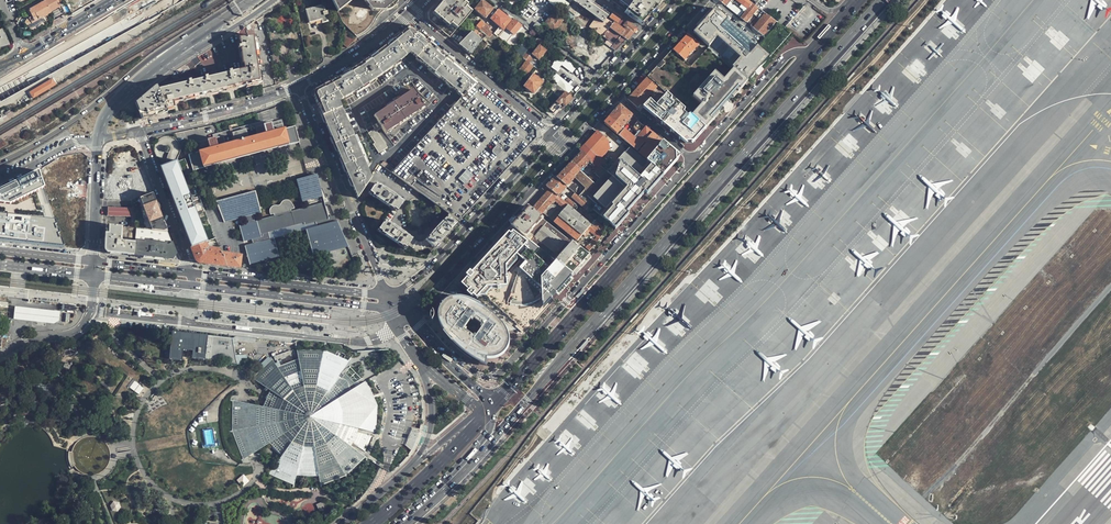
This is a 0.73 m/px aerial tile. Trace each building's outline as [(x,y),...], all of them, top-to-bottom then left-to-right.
[(29,17),(32,22),(51,12),(60,7),(57,0),(46,0),(44,1),(29,9),(32,15),(29,17)] [(342,21),(356,36),(362,31),(364,30),(366,28),(368,26),(369,24),(371,21),(376,14),(381,11),(386,8),(390,6),(393,5),(395,5),(399,3),(402,0),(331,0),(342,21)] [(451,38),(474,10),(479,3),(475,0),(439,0),(428,13),(428,20),(441,30),(451,38)] [(493,9),(482,0),(479,3),(474,10),(485,19),(493,9)] [(564,11),(569,4),(563,0),(546,0),(564,11)] [(572,2),(597,20),(602,24),(606,19),(609,15),(588,0),(574,0),(572,2)] [(655,8),(645,0),(605,0),(609,3),(610,1),(625,11),(623,13),(640,24),(647,16),(655,8)] [(719,1),(723,4),(725,5),(730,0),(731,1),(726,7),(735,14),(740,8),(746,0),(720,0),(719,1)] [(747,0),(746,0),(740,8),(745,12),(752,4),(747,0)] [(325,4),(306,8),(310,25),(328,21),(325,4)] [(754,13),(758,16),(762,11),(752,4),(745,12),(741,18),(746,22),(754,13)] [(554,18),(559,11),(557,8),(551,16),(554,18)] [(710,15),(704,23),(747,59),(757,47),(717,10),(716,9),(710,15)] [(371,21),(369,24),(370,24),(371,23),(373,22),(375,20),(378,17),(380,14),(381,11),(376,14),(371,21)] [(496,11),(489,20),(503,31),(510,22),(505,18),(496,11)] [(762,11),(758,16),(762,19),(754,28),(764,36),(776,21),(762,11)] [(617,23),(621,18),(614,13),(610,19),(611,20),(614,23),(616,24),(617,23)] [(263,18),(263,15),(255,19),(258,24),(264,21),(263,18)] [(627,22),(628,20),(622,16),(621,18),(617,23),(616,24),(614,23),(613,24),(624,32),(627,29),(624,26),(627,22)] [(554,32),(563,22),(557,18),(554,21),(550,18),(545,24),(554,32)] [(621,36),(626,40),(630,34),(635,29),(627,22),(624,26),(627,29),(624,32),(613,24),(606,19),(602,24),(620,37),(621,36)] [(600,41),(615,51),(626,40),(621,36),(620,37),(602,24),(597,20),(594,23),(605,31),(604,32),(606,33),(600,41)] [(513,36),(520,27),(513,21),(506,30),(513,36)] [(693,35),(708,48),(747,83),(760,70),(747,59),(704,23),(697,30),(693,35)] [(770,42),(783,27),(778,23),(765,38),(770,42)] [(491,32),(484,26),(481,31),(480,31),(488,38),(491,32)] [(247,37),(245,27),(171,75),(172,77),(178,73),(179,75),(193,66),(196,79),(158,89),(155,84),(134,103),(141,119),(154,116),(168,114),(167,110),(175,107),(174,104),(177,103),(190,100),(211,95),(231,90),(247,86),(262,82),(259,66),(257,66),(254,42),(255,41),(254,36),(247,37)] [(790,33),(783,27),(770,42),(765,38),(757,47),(747,59),(760,70),(767,61),(790,33)] [(346,173),(357,198),(359,196),(371,178),(367,171),(371,167),(357,137),(354,138),(338,102),(353,95),(374,81),(388,71),(398,63),(408,54),(461,98),(474,83),(470,80),(445,59),(422,39),(412,29),(405,29),(401,31),(395,37),(375,52),(364,60),(352,68),(341,75),(317,90),(314,98),(321,113),(332,139),(346,173)] [(511,35),(504,30),(501,33),(508,39),(511,35)] [(471,32),(458,45),(463,49),(470,56),(482,42),(471,32)] [(508,39),(501,33),(498,37),(504,43),(508,39)] [(684,40),(674,51),(691,66),(708,48),(693,35),(690,33),(684,40)] [(521,45),(517,51),(522,56),(527,50),(521,45)] [(538,60),(545,51),(539,46),(531,54),(538,60)] [(674,51),(673,50),(660,64),(647,77),(659,88),(665,93),(706,129),(714,120),(717,117),(715,116),(727,103),(738,90),(739,92),(747,83),(708,48),(691,66),(674,51)] [(526,53),(521,58),(528,64),(532,59),(528,56),(529,56),(526,53)] [(528,64),(521,58),(517,64),(521,67),(518,71),(525,77),(533,67),(528,64)] [(558,71),(562,65),(573,72),(576,67),(565,59),(563,62),(557,58),(551,67),(558,71)] [(33,98),(57,85),(52,75),(36,84),(38,87),(29,91),(33,98)] [(542,83),(532,75),(523,86),(533,94),(542,83)] [(659,88),(647,77),(642,83),(632,95),(627,99),(636,107),(639,109),(642,105),(643,106),(649,99),(659,88)] [(532,133),(474,83),(461,98),(392,173),(458,221),(518,154),(532,139),(532,133)] [(386,135),(424,109),(412,91),(374,118),(378,124),(372,128),(374,131),(368,135),(375,145),(373,147),(380,156),(388,151),(377,134),(382,130),(386,135)] [(566,105),(572,98),(564,92),(548,110),(551,112),(553,114),(557,110),(560,107),(562,109),(566,105)] [(693,143),(706,129),(665,93),(655,104),(649,99),(643,106),(686,143),(689,143),(693,143)] [(616,134),(631,117),(620,107),(612,115),(604,124),(613,131),(616,134)] [(256,129),(265,127),(264,124),(242,129),(242,132),(246,131),(256,129)] [(284,131),(282,126),(272,128),(271,125),(265,127),(256,129),(258,138),(248,140),(246,131),(242,132),(242,129),(237,131),(237,133),(233,134),(235,138),(236,144),(234,144),(226,146),(224,137),(214,139),(208,141),(209,143),(198,146),(200,152),(189,155),(193,170),(214,165),(214,163),(278,148),(278,149),(299,145),(295,128),(284,131)] [(608,136),(600,128),(594,135),(592,137),(604,148),(609,142),(612,139),(608,136)] [(237,133),(237,131),(213,137),(214,139),(224,137),(233,134),(237,133)] [(213,240),(180,154),(180,153),(180,151),(180,149),(179,145),(177,142),(175,140),(172,138),(169,138),(168,137),(163,138),(160,140),(158,141),(156,144),(155,145),(154,148),(153,151),(160,168),(177,162),(208,242),(213,240)] [(592,137),(584,145),(596,156),(604,148),(592,137)] [(619,158),(609,168),(600,178),(597,181),(594,184),(590,188),(579,177),(577,179),(589,189),(582,197),(587,202),(586,204),(590,207),(615,230),(630,214),(628,212),(636,202),(645,192),(647,194),(664,175),(647,160),(622,140),(612,152),(619,158)] [(604,148),(596,156),(600,160),(605,154),(610,148),(609,142),(604,148)] [(662,142),(647,160),(664,175),(677,160),(677,158),(676,154),(662,142)] [(596,156),(584,145),(579,151),(582,153),(577,158),(572,163),(581,170),(589,161),(599,171),(605,164),(600,160),(596,156)] [(605,154),(600,160),(605,164),(609,168),(619,158),(612,152),(608,156),(605,154)] [(191,248),(205,243),(208,242),(177,162),(160,168),(172,201),(175,207),(191,248)] [(558,179),(567,187),(581,172),(580,171),(581,170),(572,163),(564,173),(558,179)] [(609,168),(605,164),(599,171),(596,175),(600,178),(609,168)] [(0,189),(0,203),(10,205),(44,187),(38,171),(0,189)] [(581,172),(567,187),(569,188),(577,179),(579,177),(582,173),(581,172)] [(590,188),(594,184),(589,178),(582,173),(579,177),(590,188)] [(308,178),(296,181),(302,203),(307,201),(322,197),(320,190),(317,175),(308,178)] [(107,179),(107,200),(119,200),(119,178),(107,179)] [(558,197),(567,187),(558,179),(556,178),(551,183),(547,188),(550,191),(558,197)] [(369,194),(393,210),(396,213),(403,203),(376,185),(369,194)] [(255,191),(216,203),(223,225),(245,218),(253,216),(261,213),(255,191)] [(532,210),(540,217),(544,213),(554,201),(558,197),(550,191),(541,200),(532,210)] [(152,192),(139,197),(151,226),(150,230),(167,232),(155,201),(152,192)] [(576,192),(574,193),(576,194),(586,204),(587,202),(582,197),(576,192)] [(586,204),(576,194),(573,197),(587,210),(590,207),(586,204)] [(307,201),(308,206),(324,202),(322,197),(307,201)] [(565,202),(558,197),(554,201),(560,206),(550,218),(555,222),(569,206),(565,202)] [(565,202),(569,206),(592,225),(594,227),(597,223),(583,211),(583,212),(578,208),(578,207),(568,199),(565,202)] [(269,210),(270,214),(270,216),(274,215),(275,217),(291,212),(290,210),(294,209),(292,204),(290,201),(286,201),(282,202),(279,206),(277,205),(272,206),(269,210)] [(560,206),(554,201),(544,213),(550,218),(560,206)] [(247,225),(238,228),(250,265),(279,256),(273,239),(304,230),(313,257),(347,247),(336,221),(317,227),(316,222),(329,218),(324,202),(308,206),(291,212),(275,217),(255,223),(247,225)] [(0,203),(0,218),(4,219),(10,205),(0,203)] [(521,214),(510,225),(524,236),(541,217),(540,217),(532,210),(528,206),(521,214)] [(592,225),(569,206),(555,222),(578,241),(583,236),(588,230),(592,225)] [(108,207),(108,216),(132,216),(132,207),(108,207)] [(385,222),(389,225),(396,213),(393,210),(385,222)] [(253,216),(245,218),(247,225),(255,223),(253,216)] [(450,232),(456,224),(455,224),(447,217),(425,241),(430,245),(434,249),(450,232)] [(572,243),(541,217),(524,236),(555,261),(572,243)] [(20,245),(29,246),(64,250),(61,242),(59,243),(57,237),(59,237),(58,233),(56,234),(54,229),(56,228),(55,224),(4,219),(0,218),(0,243),(20,245)] [(409,246),(412,241),(389,225),(385,222),(379,232),(391,241),(405,251),(409,246)] [(599,224),(595,228),(600,232),(604,228),(599,224)] [(133,256),(136,228),(127,227),(105,225),(104,248),(109,253),(121,254),(133,256)] [(524,236),(510,225),(508,228),(513,232),(510,235),(508,234),(502,241),(499,238),(491,246),(469,270),(470,272),(466,276),(468,277),(462,284),(469,289),(466,293),(470,297),(472,295),(476,299),(480,293),(523,331),(540,312),(557,294),(565,284),(573,276),(555,261),(524,236)] [(594,227),(592,225),(588,230),(591,233),(597,238),(595,241),(593,239),(589,245),(590,245),(587,249),(590,251),(604,235),(600,232),(595,228),(594,227)] [(176,255),(167,232),(150,230),(136,228),(133,256),(158,258),(171,259),(176,255)] [(591,233),(588,230),(583,236),(586,238),(591,233)] [(430,245),(425,241),(423,243),(419,244),(416,243),(412,241),(409,246),(414,248),(420,250),(426,248),(430,245)] [(207,249),(205,243),(191,248),(195,258),(201,263),(210,264),(226,266),(221,254),(220,250),(207,249)] [(590,257),(572,243),(555,261),(573,276),(582,266),(590,257)] [(221,254),(226,266),(229,266),(240,267),(241,256),(221,254)] [(470,297),(469,296),(467,299),(468,299),(470,300),(472,300),(475,302),(477,303),(478,303),(481,305),(482,306),(470,297)] [(442,302),(441,304),(440,306),(439,307),(439,310),(438,312),(438,315),(438,317),(439,320),(439,323),(441,326),(442,329),(447,335),(452,340),(456,344),(459,346),(461,347),(464,350),(470,353),(474,354),(478,356),(482,357),(485,357),(488,358),(492,358),(495,357),(498,356),(501,355),(503,354),(506,352),(507,350),(508,347),(509,344),(510,341),(509,338),(509,335),(508,332),(506,330),(505,328),(503,325),(501,322),(500,320),(498,318),(496,317),(493,314),(492,313),(490,311),(488,309),(486,308),(482,306),(481,305),(478,303),(477,303),(475,302),(472,300),(470,300),(468,299),(467,299),(465,298),(461,297),(459,297),(455,297),(452,297),(449,298),(446,299),(444,301),(442,302)] [(59,320),(61,311),(16,306),(14,318),(55,323),(59,320)] [(508,332),(516,330),(492,313),(493,314),(496,317),(498,318),(500,320),(501,322),(503,325),(505,328),(506,330),(508,332)] [(169,331),(167,344),(166,359),(182,360),(183,357),(184,350),(194,351),(193,359),(194,359),(197,359),(222,362),(222,356),(230,357),(230,362),(233,363),(237,363),(236,359),(233,339),(233,336),(170,329),(169,329),(169,331)] [(234,397),(233,431),(246,460),(251,457),(270,443),(275,447),(277,449),(283,455),(271,473),(296,484),(298,474),(319,474),(322,484),(347,474),(365,455),(351,444),(353,441),(366,450),(373,433),(359,429),(359,426),(377,430),(376,403),(366,381),(353,389),(352,388),(351,386),(364,378),(352,366),(342,377),(339,375),(349,360),(325,350),(297,349),(299,359),(279,366),(274,359),(253,377),(271,390),(269,395),(268,396),(264,404),(241,399),(234,397)] [(132,378),(127,385),(139,394),(144,387),(132,378)] [(0,393),(0,403),(10,398),(5,390),(0,393)]
